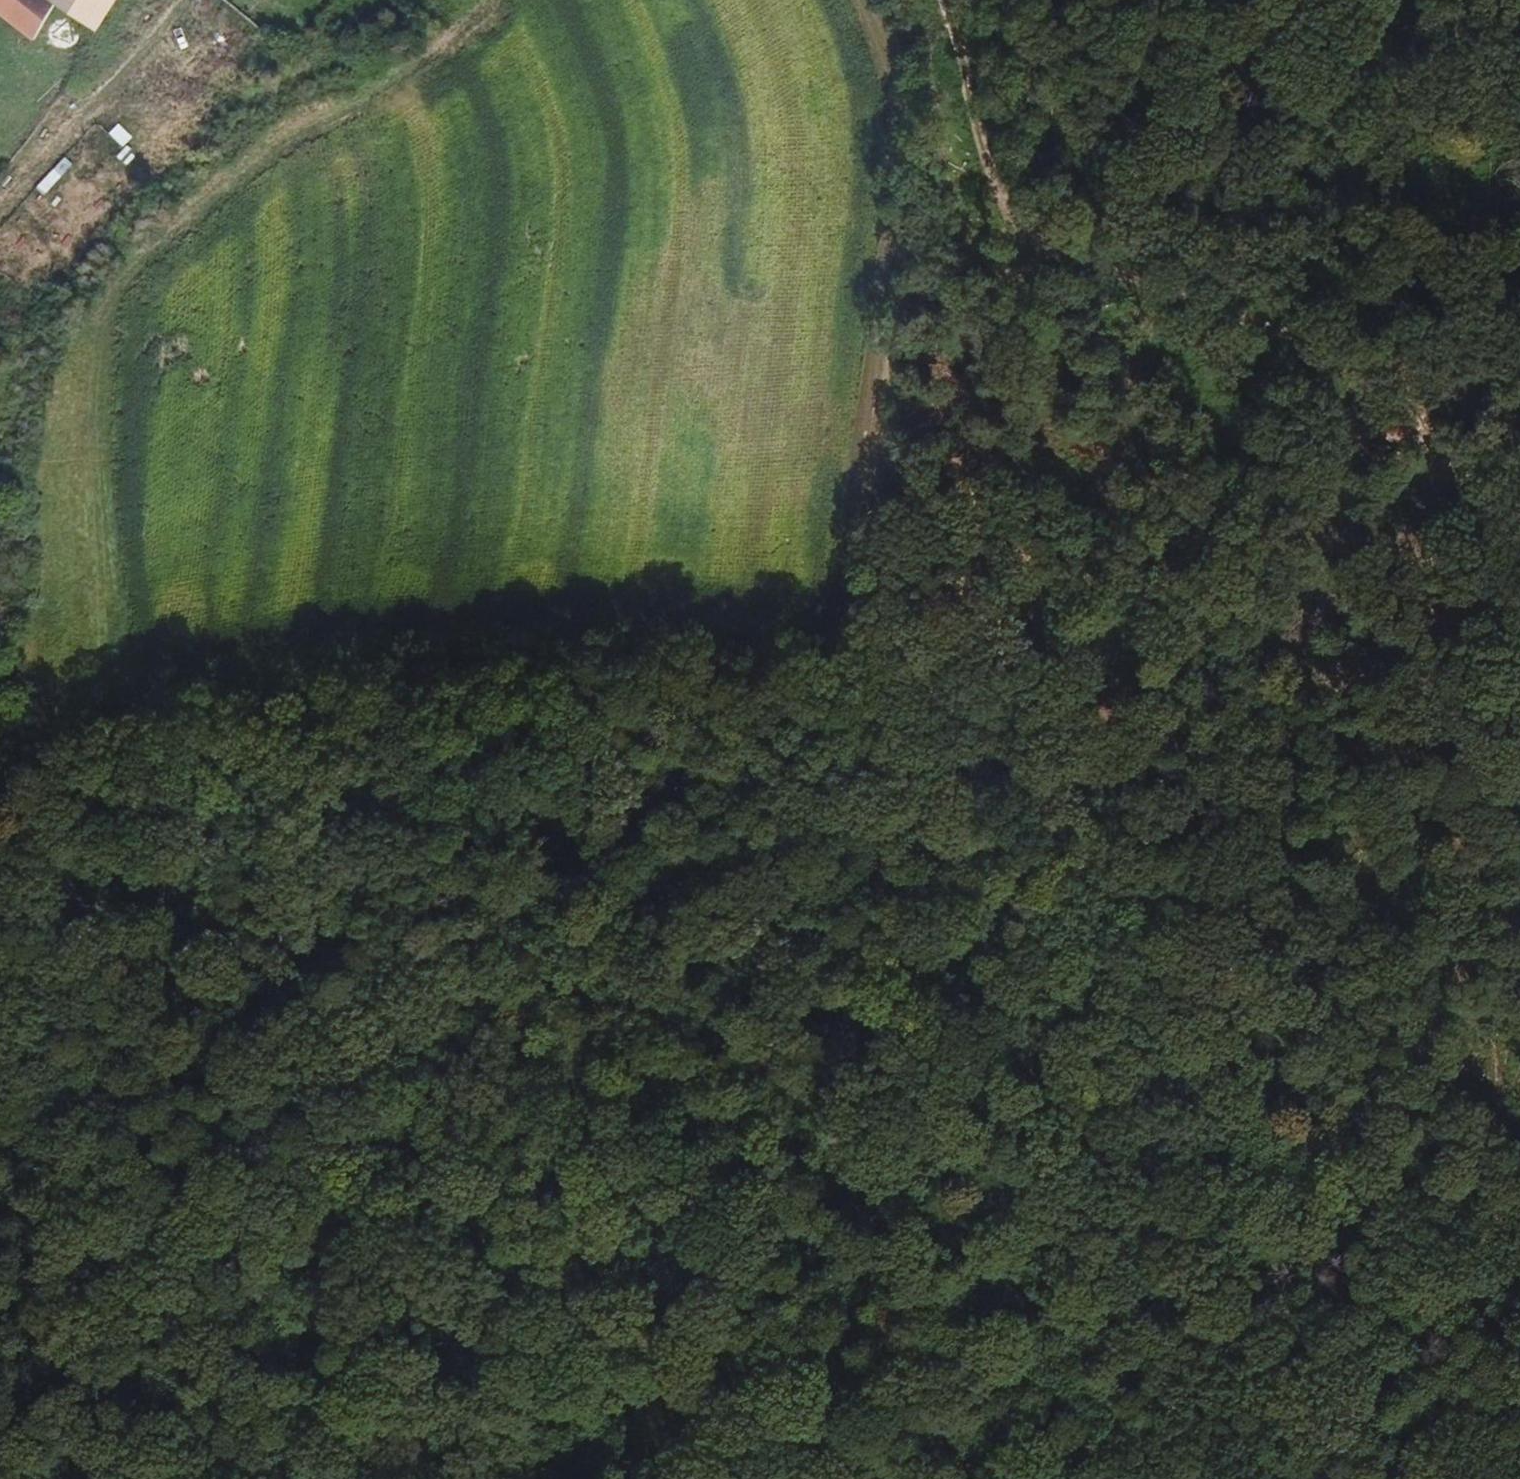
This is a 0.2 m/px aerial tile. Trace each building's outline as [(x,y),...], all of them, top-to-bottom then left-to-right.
[(42,35),(64,0),(0,0),(0,2),(42,35)] [(103,21),(115,0),(74,0),(103,21)]
